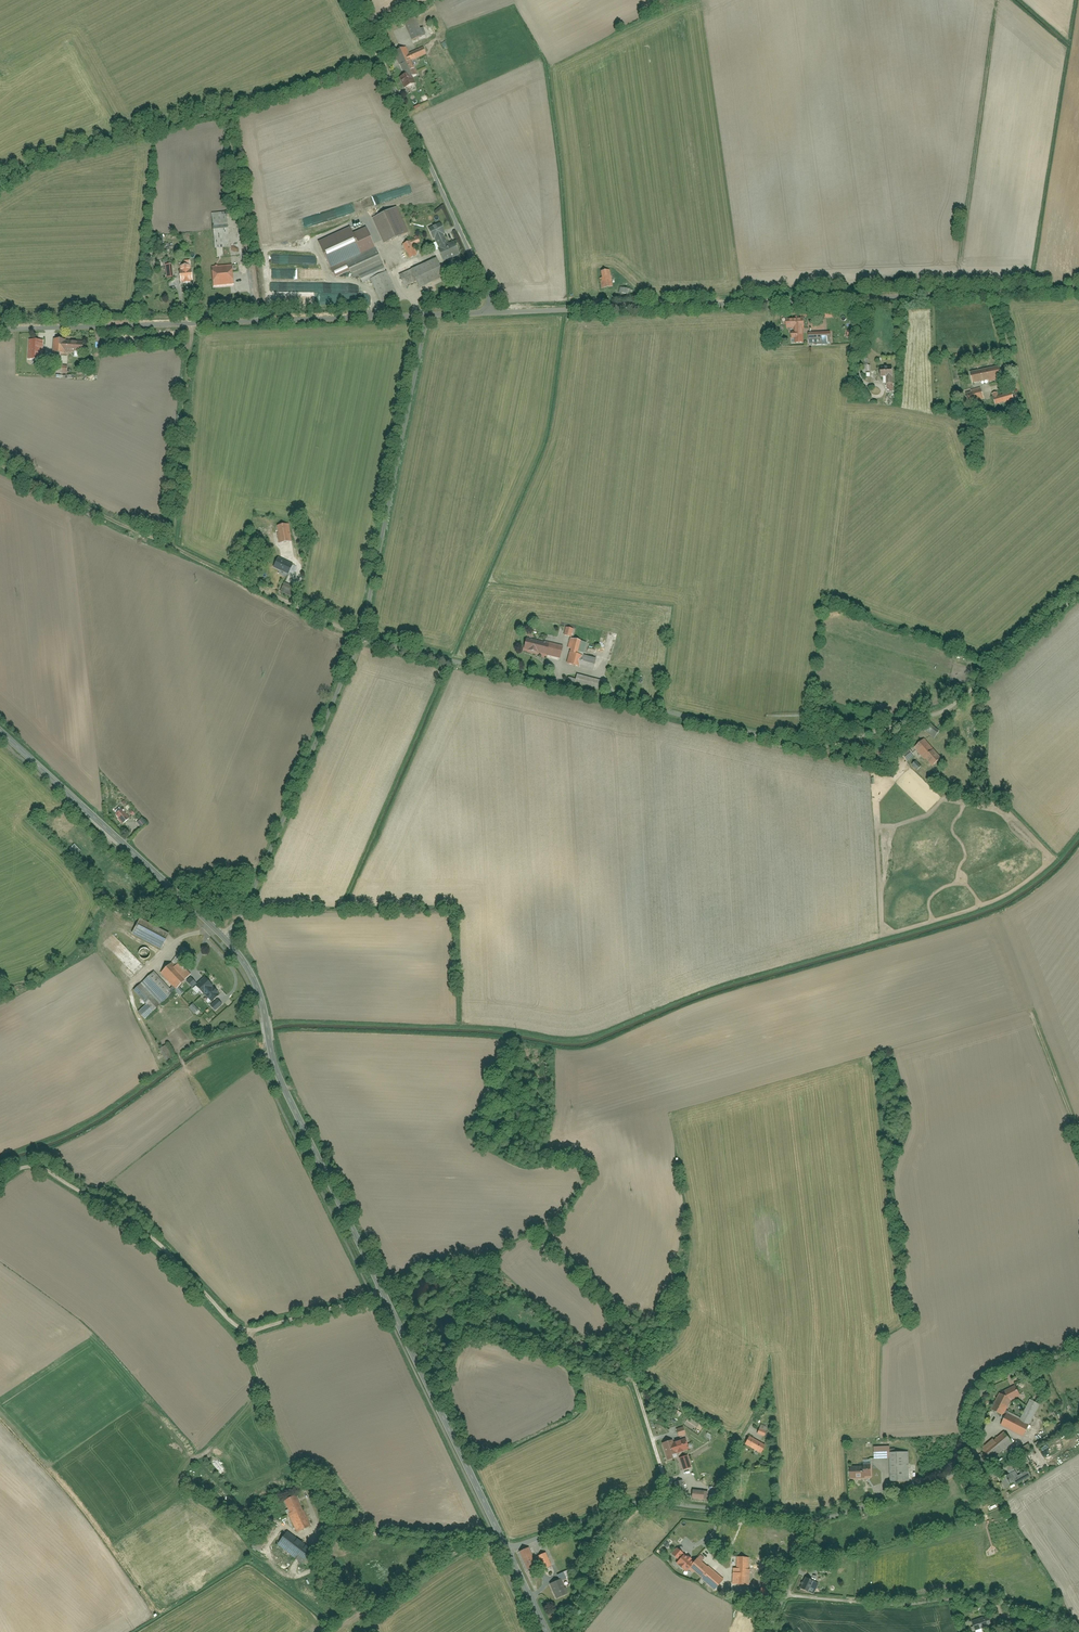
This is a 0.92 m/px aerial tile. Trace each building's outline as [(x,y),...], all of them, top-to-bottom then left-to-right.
[(418,21),(408,25),(416,41),(425,37),(418,21)] [(419,73),(413,60),(427,55),(424,47),(410,53),(408,47),(396,52),(407,78),(419,73)] [(411,78),(403,82),(411,95),(419,91),(411,78)] [(374,220),(387,245),(411,232),(398,207),(374,220)] [(213,215),(215,248),(230,247),(228,214),(213,215)] [(350,228),(320,243),(337,277),(350,270),(355,279),(361,276),(365,284),(373,280),(388,273),(366,227),(353,234),(350,228)] [(439,250),(446,263),(462,254),(456,242),(453,244),(446,232),(435,238),(441,250),(439,250)] [(405,245),(409,253),(393,260),(396,267),(420,255),(416,246),(423,242),(421,237),(405,245)] [(423,290),(448,278),(439,259),(402,276),(407,287),(419,282),(423,290)] [(215,271),(216,287),(236,285),(235,269),(215,271)] [(181,271),(182,282),(194,281),(193,270),(181,271)] [(600,273),(602,280),(600,280),(602,291),(614,289),(610,271),(600,273)] [(632,290),(621,288),(619,296),(631,298),(632,290)] [(827,310),(827,319),(840,319),(840,310),(827,310)] [(793,338),(798,338),(798,341),(805,341),(804,328),(806,328),(806,319),(789,319),(789,328),(798,328),(798,333),(793,333),(793,338)] [(810,332),(811,344),(833,343),(832,331),(810,332)] [(86,341),(55,340),(55,354),(85,355),(86,341)] [(42,342),(29,341),(28,360),(42,361),(42,342)] [(58,365),(57,373),(68,374),(69,365),(58,365)] [(969,372),(972,385),(1001,380),(999,367),(969,372)] [(888,378),(888,396),(895,396),(895,378),(897,378),(897,368),(883,368),(883,378),(888,378)] [(965,393),(968,404),(986,399),(983,388),(965,393)] [(992,398),(994,405),(1013,400),(1011,392),(992,398)] [(259,525),(259,534),(272,534),(272,525),(259,525)] [(291,526),(278,527),(280,544),(293,542),(291,526)] [(293,565),(278,558),(273,568),(288,575),(293,565)] [(567,629),(565,637),(573,638),(575,630),(567,629)] [(529,637),(526,650),(562,660),(565,647),(529,637)] [(598,661),(580,655),(581,652),(586,654),(588,645),(572,641),(570,649),(573,650),(569,664),(595,672),(598,661)] [(578,675),(577,677),(572,675),(570,682),(600,689),(602,681),(578,675)] [(927,724),(922,731),(934,740),(939,733),(927,724)] [(940,758),(921,741),(913,750),(932,767),(940,758)] [(900,756),(907,763),(915,755),(907,748),(900,756)] [(913,762),(910,766),(916,770),(919,767),(913,762)] [(903,767),(897,772),(911,786),(917,780),(903,767)] [(125,809),(117,816),(125,825),(133,819),(125,809)] [(143,819),(138,823),(142,828),(147,824),(143,819)] [(142,920),(134,935),(162,949),(170,935),(142,920)] [(145,1019),(172,995),(172,994),(177,989),(177,988),(186,980),(185,979),(190,974),(179,963),(188,951),(183,947),(172,963),(161,973),(173,986),(170,989),(154,972),(134,990),(147,1004),(139,1012),(145,1019)] [(141,953),(139,955),(141,960),(144,962),(149,962),(152,958),(152,955),(149,951),(145,950),(143,950),(141,953)] [(205,978),(196,986),(204,994),(205,993),(213,1001),(219,995),(212,987),(213,986),(205,978)] [(169,1046),(162,1051),(170,1063),(177,1059),(169,1046)] [(999,1392),(990,1409),(1005,1415),(1011,1403),(1021,1398),(1016,1386),(999,1392)] [(1039,1406),(1029,1401),(1020,1422),(1005,1415),(1000,1427),(1025,1438),(1039,1406)] [(759,1421),(754,1431),(762,1435),(767,1425),(759,1421)] [(681,1423),(674,1426),(676,1434),(684,1431),(681,1423)] [(1010,1440),(1001,1429),(991,1437),(990,1435),(978,1444),(989,1459),(999,1451),(998,1449),(1010,1440)] [(763,1442),(746,1433),(741,1443),(758,1452),(763,1442)] [(674,1440),(663,1444),(665,1450),(664,1451),(667,1461),(678,1458),(677,1453),(689,1449),(686,1439),(675,1442),(674,1440)] [(861,1443),(847,1443),(848,1459),(862,1459),(861,1443)] [(885,1443),(871,1443),(872,1457),(886,1456),(885,1443)] [(905,1448),(886,1449),(888,1486),(900,1486),(900,1479),(907,1479),(905,1448)] [(689,1455),(678,1459),(682,1471),(693,1467),(689,1455)] [(867,1483),(878,1482),(877,1462),(867,1462),(867,1467),(862,1467),(862,1463),(847,1464),(847,1476),(862,1475),(862,1470),(866,1470),(867,1483)] [(1029,1473),(1025,1467),(1016,1472),(1012,1466),(997,1474),(1004,1486),(1029,1473)] [(675,1481),(676,1489),(685,1488),(684,1480),(675,1481)] [(701,1487),(690,1486),(689,1496),(701,1497),(701,1487)] [(288,1516),(297,1534),(313,1527),(305,1511),(303,1512),(295,1496),(284,1502),(290,1515),(288,1516)] [(284,1530),(273,1545),(302,1566),(313,1552),(284,1530)] [(711,1588),(721,1576),(700,1559),(703,1555),(698,1550),(692,1558),(675,1543),(668,1551),(675,1557),(672,1560),(684,1569),(687,1565),(698,1574),(697,1576),(711,1588)] [(531,1547),(518,1553),(527,1572),(539,1566),(531,1547)] [(548,1552),(538,1557),(544,1570),(554,1565),(548,1552)] [(747,1554),(734,1553),(733,1565),(730,1564),(729,1582),(746,1582),(747,1554)] [(814,1579),(803,1575),(798,1586),(807,1589),(808,1585),(811,1586),(814,1579)] [(564,1579),(549,1586),(556,1600),(571,1594),(564,1579)] [(985,1613),(970,1618),(973,1628),(989,1623),(985,1613)]
